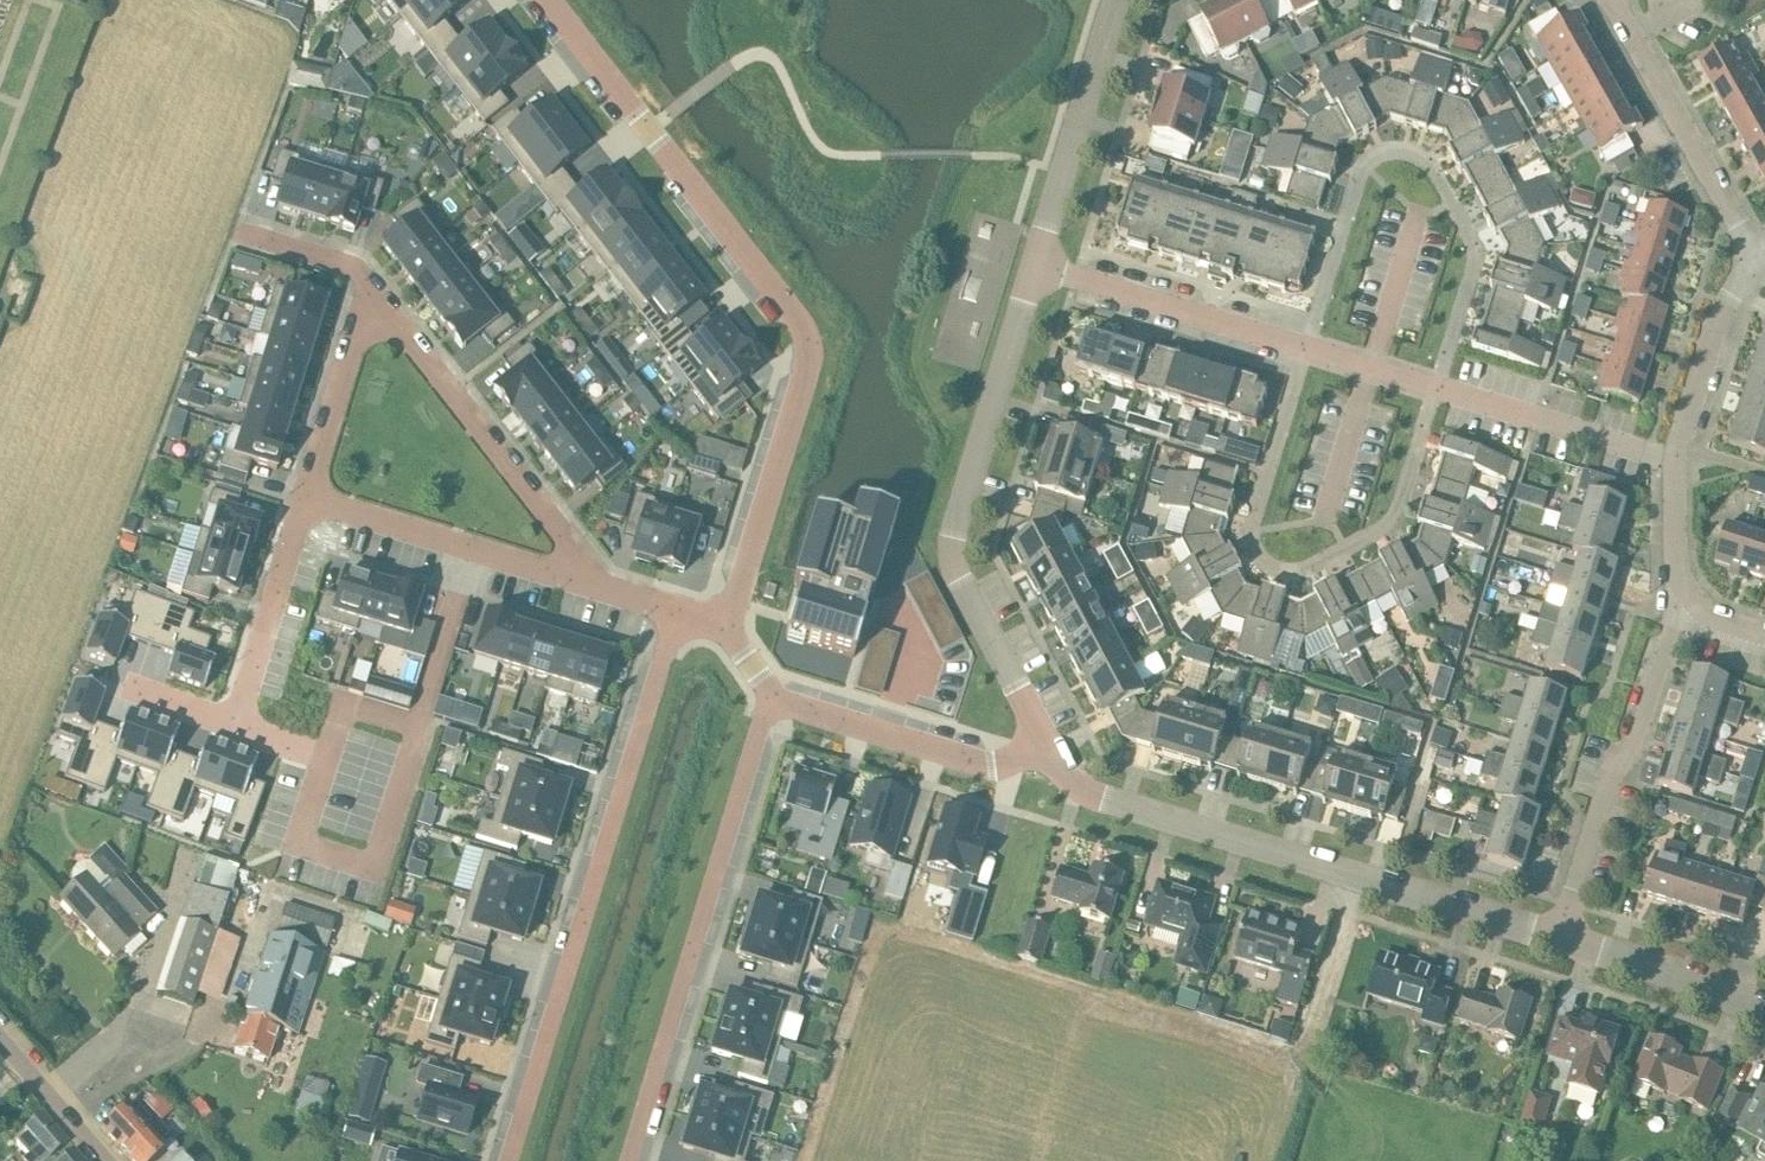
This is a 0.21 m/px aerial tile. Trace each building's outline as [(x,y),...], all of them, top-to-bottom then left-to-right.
[(401,18),(424,0),(387,0),(401,18)] [(401,18),(428,53),(453,34),(448,27),(445,24),(473,2),(471,0),(424,0),(401,18)] [(1200,45),(1208,59),(1222,52),(1223,55),(1223,54),(1225,57),(1230,59),(1238,54),(1240,49),(1239,46),(1246,42),(1224,0),(1223,0),(1211,6),(1214,12),(1189,24),(1200,45)] [(1271,0),(1224,0),(1246,42),(1254,39),(1255,42),(1261,44),(1270,39),(1272,32),(1270,27),(1282,21),(1271,0)] [(1318,0),(1271,0),(1282,21),(1295,14),(1296,16),(1320,4),(1318,0)] [(1509,5),(1510,0),(1486,0),(1492,2),(1490,8),(1506,13),(1509,5)] [(1406,19),(1366,7),(1366,24),(1401,34),(1406,19)] [(289,8),(285,22),(288,23),(299,34),(306,11),(305,10),(304,13),(289,8)] [(1556,11),(1536,23),(1529,27),(1538,42),(1539,41),(1551,62),(1550,63),(1550,64),(1589,42),(1583,31),(1588,29),(1581,16),(1564,25),(1556,11)] [(453,34),(428,53),(456,89),(509,48),(489,23),(462,45),(453,34)] [(1412,40),(1425,44),(1429,34),(1415,29),(1412,40)] [(1468,31),(1462,38),(1465,40),(1464,41),(1467,51),(1478,53),(1484,45),(1481,35),(1471,34),(1468,31)] [(1429,34),(1425,44),(1439,49),(1442,38),(1429,34)] [(1383,41),(1366,43),(1368,63),(1385,60),(1383,41)] [(1562,85),(1601,63),(1589,42),(1550,64),(1562,85)] [(1402,46),(1386,48),(1388,63),(1403,62),(1402,46)] [(1700,64),(1713,88),(1753,65),(1748,55),(1740,59),(1732,46),(1700,64)] [(509,48),(456,89),(484,124),(509,105),(500,95),(528,73),(509,48)] [(1412,86),(1387,78),(1391,116),(1407,121),(1406,125),(1417,129),(1437,62),(1421,57),(1412,86)] [(1429,128),(1446,133),(1470,104),(1444,96),(1453,67),(1437,62),(1417,129),(1428,132),(1429,128)] [(1574,107),(1613,85),(1601,63),(1562,85),(1574,107)] [(1377,128),(1375,124),(1391,116),(1387,78),(1364,91),(1349,64),(1334,72),(1365,130),(1367,133),(1377,128)] [(1759,74),(1753,65),(1713,88),(1726,110),(1759,92),(1751,78),(1759,74)] [(1213,80),(1198,75),(1175,68),(1167,94),(1161,93),(1157,107),(1203,121),(1211,96),(1209,95),(1213,80)] [(1480,87),(1484,75),(1471,71),(1469,78),(1473,85),(1480,87)] [(1334,107),(1311,119),(1340,143),(1355,135),(1365,130),(1334,72),(1319,80),(1327,94),(1334,107)] [(312,87),(311,89),(326,92),(326,91),(328,81),(314,77),(312,87)] [(1291,78),(1281,90),(1297,102),(1306,90),(1291,78)] [(1510,103),(1506,96),(1498,82),(1484,90),(1492,104),(1496,111),(1510,103)] [(1626,106),(1613,85),(1574,107),(1586,128),(1626,106)] [(1525,106),(1534,101),(1527,87),(1517,93),(1525,106)] [(1738,132),(1764,117),(1764,88),(1759,92),(1726,110),(1738,132)] [(362,113),(366,101),(351,97),(348,109),(362,113)] [(515,111),(491,130),(519,166),(571,125),(552,100),(524,122),(515,111)] [(1542,114),(1534,101),(1525,106),(1532,120),(1542,114)] [(1482,127),(1470,104),(1446,133),(1454,148),(1450,150),(1455,161),(1517,128),(1509,113),(1482,127)] [(1626,106),(1586,128),(1587,129),(1589,128),(1601,149),(1599,150),(1608,165),(1635,150),(1627,136),(1644,126),(1636,114),(1631,117),(1626,106)] [(1203,121),(1157,107),(1153,121),(1158,123),(1150,149),(1188,161),(1193,146),(1195,146),(1203,121)] [(1282,112),(1266,107),(1260,125),(1276,130),(1282,112)] [(1738,132),(1749,151),(1764,142),(1764,117),(1738,132)] [(1273,135),(1268,152),(1335,172),(1339,161),(1335,160),(1340,143),(1311,119),(1303,145),(1273,135)] [(571,125),(519,166),(546,201),(571,182),(563,172),(590,150),(571,125)] [(1525,143),(1517,128),(1455,161),(1461,171),(1465,169),(1476,191),(1506,173),(1498,157),(1525,143)] [(1551,149),(1543,135),(1533,141),(1541,154),(1551,149)] [(423,141),(418,158),(427,161),(432,144),(423,141)] [(1764,177),(1764,176),(1764,142),(1749,151),(1764,177)] [(303,215),(319,164),(280,152),(271,181),(286,185),(279,207),(303,215)] [(1287,197),(1295,199),(1318,206),(1317,208),(1319,209),(1328,182),(1332,183),(1335,172),(1268,152),(1263,168),(1293,177),(1287,197)] [(1620,175),(1634,167),(1628,157),(1614,165),(1620,175)] [(1164,176),(1166,170),(1168,164),(1149,158),(1145,171),(1164,176)] [(303,215),(328,222),(343,171),(320,164),(319,164),(303,215)] [(1227,166),(1225,175),(1237,178),(1239,170),(1227,166)] [(1506,173),(1476,191),(1488,214),(1485,216),(1490,226),(1552,193),(1544,178),(1538,181),(1532,168),(1526,171),(1532,184),(1517,193),(1506,173)] [(384,183),(343,171),(328,222),(327,224),(354,232),(361,208),(375,213),(384,183)] [(571,182),(546,201),(557,215),(560,212),(577,233),(626,196),(606,171),(579,192),(571,182)] [(1149,192),(1151,184),(1135,179),(1119,233),(1131,237),(1129,245),(1150,251),(1152,243),(1162,247),(1160,254),(1201,267),(1203,259),(1214,262),(1209,278),(1227,284),(1228,278),(1234,279),(1237,269),(1248,273),(1245,281),(1286,293),(1289,285),(1301,289),(1317,235),(1301,230),(1299,238),(1251,224),(1259,198),(1236,191),(1228,216),(1149,192)] [(400,181),(397,192),(403,194),(411,184),(400,181)] [(1615,182),(1611,194),(1621,197),(1625,185),(1615,182)] [(1632,187),(1629,196),(1641,200),(1644,191),(1632,187)] [(1574,190),(1570,203),(1593,210),(1597,196),(1574,190)] [(1560,208),(1552,193),(1490,226),(1496,236),(1499,234),(1508,249),(1545,246),(1533,222),(1560,208)] [(626,196),(577,233),(592,253),(642,216),(626,196)] [(383,245),(400,266),(442,233),(417,200),(393,219),(402,231),(383,245)] [(491,213),(482,202),(473,209),(481,221),(490,213),(491,213)] [(1638,225),(1680,238),(1688,214),(1652,203),(1647,218),(1641,216),(1638,225)] [(1620,208),(1608,204),(1605,214),(1617,218),(1620,208)] [(1614,228),(1617,218),(1605,214),(1601,224),(1614,228)] [(642,216),(592,253),(608,273),(658,237),(642,216)] [(1637,250),(1673,261),(1680,238),(1638,225),(1636,234),(1642,235),(1637,250)] [(524,227),(507,239),(515,249),(531,236),(524,227)] [(400,266),(415,286),(453,256),(438,237),(443,234),(442,233),(400,266)] [(498,253),(507,246),(498,234),(489,241),(498,253)] [(658,237),(608,273),(624,294),(673,256),(658,237)] [(507,246),(498,253),(507,265),(516,257),(507,246)] [(1537,271),(1545,246),(1508,249),(1503,266),(1498,264),(1495,276),(1562,296),(1567,280),(1537,271)] [(1606,254),(1593,250),(1590,260),(1603,264),(1606,254)] [(1624,271),(1666,284),(1673,261),(1637,250),(1633,264),(1627,262),(1624,271)] [(431,306),(465,280),(449,261),(454,257),(453,256),(415,286),(431,306)] [(673,256),(624,294),(639,314),(688,275),(673,256)] [(1600,274),(1603,264),(1590,260),(1587,270),(1600,274)] [(548,268),(539,275),(548,287),(558,280),(548,268)] [(1623,296),(1668,310),(1668,309),(1659,306),(1666,284),(1624,271),(1621,280),(1627,281),(1623,296)] [(688,275),(639,314),(655,334),(652,337),(662,351),(687,331),(708,315),(700,305),(707,300),(688,275)] [(1557,312),(1562,296),(1495,276),(1492,287),(1496,288),(1489,312),(1521,323),(1527,303),(1557,312)] [(431,306),(446,326),(480,300),(465,280),(431,306)] [(558,280),(548,287),(558,300),(567,292),(558,280)] [(276,286),(268,312),(319,327),(327,302),(276,286)] [(480,300),(446,326),(445,326),(462,348),(482,333),(491,345),(515,326),(489,293),(480,300)] [(1619,320),(1661,333),(1668,310),(1623,296),(1632,299),(1627,313),(1622,311),(1619,320)] [(1579,297),(1576,307),(1588,311),(1591,301),(1579,297)] [(218,322),(223,308),(212,304),(207,318),(218,322)] [(1585,320),(1588,311),(1576,307),(1573,316),(1585,320)] [(580,308),(570,315),(580,328),(589,320),(580,308)] [(268,312),(261,335),(312,350),(319,327),(268,312)] [(1521,323),(1489,312),(1481,337),(1477,335),(1473,348),(1540,368),(1545,351),(1516,342),(1521,323)] [(589,320),(580,328),(590,340),(599,333),(589,320)] [(687,331),(662,351),(690,386),(743,346),(723,320),(696,342),(687,331)] [(1618,345),(1654,356),(1661,333),(1619,320),(1616,329),(1622,331),(1618,345)] [(203,344),(208,331),(197,327),(192,340),(203,344)] [(1554,346),(1557,335),(1546,332),(1543,342),(1554,346)] [(1099,334),(1098,338),(1087,335),(1076,372),(1107,381),(1119,340),(1099,334)] [(254,357),(254,358),(305,374),(312,350),(261,335),(260,336),(272,339),(266,360),(254,357)] [(198,358),(203,344),(192,340),(187,354),(198,358)] [(1140,346),(1119,340),(1107,381),(1137,390),(1148,353),(1139,350),(1140,346)] [(1564,343),(1561,353),(1574,357),(1577,347),(1564,343)] [(512,412),(513,411),(546,385),(530,364),(539,357),(529,344),(505,363),(514,375),(495,390),(512,412)] [(1604,366),(1646,379),(1654,356),(1618,345),(1613,359),(1607,357),(1604,366)] [(743,346),(690,386),(718,422),(721,420),(744,402),(736,392),(743,386),(762,371),(743,346)] [(1148,353),(1137,390),(1167,399),(1179,359),(1159,352),(1158,356),(1148,353)] [(1571,367),(1574,357),(1561,353),(1558,363),(1571,367)] [(1764,391),(1764,360),(1758,357),(1749,386),(1764,391)] [(254,358),(247,381),(298,397),(305,374),(254,358)] [(586,366),(595,377),(604,370),(595,359),(586,366)] [(1200,365),(1179,359),(1167,399),(1197,409),(1208,372),(1198,369),(1200,365)] [(1646,379),(1604,366),(1602,375),(1608,377),(1603,392),(1639,403),(1646,379)] [(613,381),(604,370),(595,377),(604,389),(613,381)] [(1227,418),(1239,377),(1219,371),(1217,375),(1208,372),(1197,409),(1227,418)] [(193,391),(198,377),(187,373),(182,387),(193,391)] [(1259,383),(1239,377),(1227,418),(1258,427),(1269,390),(1258,387),(1259,383)] [(1579,377),(1573,391),(1589,397),(1594,382),(1579,377)] [(247,381),(239,404),(291,420),(298,397),(247,381)] [(1049,383),(1043,400),(1060,406),(1063,396),(1058,386),(1049,383)] [(546,385),(513,411),(528,430),(570,397),(569,396),(560,403),(546,385)] [(1764,422),(1764,391),(1749,386),(1740,414),(1764,422)] [(188,405),(193,391),(182,387),(177,401),(188,405)] [(632,413),(641,406),(632,394),(623,401),(632,413)] [(528,430),(544,451),(586,418),(570,397),(528,430)] [(651,400),(642,407),(650,417),(659,410),(651,400)] [(1096,417),(1100,405),(1086,401),(1082,413),(1096,417)] [(239,404),(239,405),(251,409),(244,431),(284,443),(291,420),(239,404)] [(1113,409),(1100,405),(1096,417),(1110,421),(1113,409)] [(1740,414),(1731,443),(1764,454),(1764,422),(1740,414)] [(1160,423),(1146,419),(1130,415),(1127,426),(1142,431),(1156,435),(1160,423)] [(1045,460),(1096,474),(1104,446),(1087,440),(1091,426),(1063,417),(1058,432),(1054,430),(1045,460)] [(544,451),(559,471),(602,438),(601,437),(597,440),(582,422),(587,418),(586,418),(544,451)] [(1188,441),(1187,444),(1202,449),(1206,437),(1208,438),(1211,427),(1202,424),(1193,422),(1192,426),(1188,441)] [(1173,427),(1160,423),(1156,435),(1170,439),(1173,427)] [(225,452),(220,468),(248,476),(252,462),(277,469),(285,443),(284,443),(244,431),(232,427),(225,452)] [(1206,437),(1202,449),(1216,453),(1219,441),(1208,438),(1206,437)] [(627,470),(602,438),(559,471),(576,492),(594,477),(603,489),(627,470)] [(1219,441),(1216,453),(1230,457),(1234,442),(1220,438),(1219,441)] [(1445,455),(1438,479),(1471,489),(1477,470),(1506,479),(1512,461),(1445,441),(1441,454),(1445,455)] [(729,448),(724,465),(742,470),(748,453),(729,448)] [(720,465),(691,456),(687,471),(715,480),(720,465)] [(1041,490),(1037,503),(1065,512),(1083,517),(1096,474),(1045,460),(1036,489),(1041,490)] [(1165,489),(1228,508),(1233,509),(1234,507),(1235,500),(1236,498),(1235,497),(1232,497),(1240,470),(1238,469),(1237,471),(1206,462),(1200,481),(1170,472),(1170,473),(1155,469),(1151,481),(1166,486),(1165,489)] [(1617,481),(1585,471),(1579,491),(1591,495),(1586,510),(1565,504),(1562,514),(1618,532),(1627,503),(1612,499),(1617,481)] [(1749,490),(1764,495),(1764,494),(1764,482),(1753,478),(1749,490)] [(1490,533),(1495,517),(1465,508),(1471,489),(1438,479),(1430,503),(1428,502),(1426,501),(1426,504),(1423,510),(1422,513),(1490,533)] [(1500,484),(1497,496),(1508,499),(1511,488),(1500,484)] [(1521,487),(1517,500),(1516,502),(1540,509),(1545,494),(1521,487)] [(1190,515),(1183,539),(1220,536),(1225,519),(1227,521),(1229,521),(1230,519),(1232,512),(1233,509),(1228,508),(1165,489),(1160,506),(1190,515)] [(201,529),(201,530),(254,546),(262,521),(236,513),(241,499),(213,490),(208,506),(219,510),(212,532),(201,529)] [(655,561),(657,562),(675,506),(636,494),(627,523),(641,527),(633,555),(637,556),(636,560),(654,565),(655,561)] [(1062,524),(1065,512),(1037,503),(1030,524),(1036,536),(1013,548),(1023,568),(1027,566),(1031,574),(1027,576),(1028,576),(1071,553),(1057,526),(1062,524)] [(675,506),(657,562),(657,564),(683,572),(698,525),(673,517),(677,507),(675,506)] [(790,624),(787,636),(854,657),(888,544),(890,538),(896,517),(858,506),(852,527),(816,516),(800,569),(797,581),(795,587),(801,589),(790,624)] [(1423,525),(1418,542),(1448,566),(1455,541),(1485,550),(1490,533),(1422,513),(1421,515),(1420,522),(1419,525),(1421,525),(1423,525)] [(1609,560),(1618,532),(1562,514),(1558,527),(1579,533),(1574,549),(1609,560)] [(133,535),(138,521),(127,517),(122,531),(133,535)] [(1137,517),(1132,536),(1148,540),(1153,522),(1137,517)] [(1711,518),(1706,532),(1719,536),(1723,522),(1711,518)] [(1111,526),(1108,533),(1121,537),(1124,530),(1111,526)] [(1730,575),(1739,578),(1754,534),(1728,526),(1716,563),(1732,568),(1730,575)] [(201,530),(194,554),(245,569),(252,547),(253,547),(254,546),(201,530)] [(123,534),(118,549),(133,554),(138,539),(123,534)] [(1764,579),(1764,538),(1754,534),(1739,578),(1747,581),(1749,574),(1764,579)] [(1228,551),(1220,536),(1183,539),(1194,562),(1167,577),(1175,592),(1233,561),(1238,559),(1236,556),(1233,551),(1231,548),(1228,551)] [(1391,551),(1393,555),(1424,613),(1439,605),(1425,578),(1448,566),(1418,542),(1403,550),(1402,547),(1402,546),(1391,551)] [(1156,545),(1137,547),(1139,563),(1157,561),(1156,545)] [(1127,560),(1120,546),(1104,555),(1111,568),(1127,560)] [(1609,560),(1574,549),(1574,551),(1582,554),(1577,570),(1557,564),(1553,575),(1609,592),(1619,563),(1609,560)] [(1376,604),(1393,595),(1408,622),(1424,613),(1393,555),(1391,551),(1388,552),(1382,556),(1380,557),(1381,558),(1382,561),(1360,573),(1376,604)] [(1042,604),(1086,581),(1071,553),(1028,576),(1038,596),(1042,594),(1046,602),(1042,604)] [(186,578),(182,593),(195,597),(209,602),(213,587),(237,595),(245,569),(194,554),(193,555),(186,578)] [(1476,556),(1472,573),(1484,576),(1488,559),(1476,556)] [(1238,559),(1233,561),(1175,592),(1184,607),(1211,593),(1223,616),(1247,586),(1239,572),(1242,571),(1243,570),(1239,561),(1238,559)] [(1127,560),(1111,568),(1119,582),(1134,573),(1127,560)] [(356,632),(372,581),(346,573),(339,597),(325,593),(316,620),(356,632)] [(1325,586),(1328,590),(1359,648),(1374,640),(1359,612),(1376,604),(1360,573),(1338,584),(1336,580),(1328,584),(1325,586)] [(1600,621),(1609,592),(1553,575),(1550,586),(1571,593),(1565,610),(1600,621)] [(396,587),(395,588),(372,581),(356,632),(357,632),(360,621),(384,629),(397,587),(396,587)] [(1086,581),(1042,604),(1053,624),(1057,622),(1061,629),(1057,631),(1057,632),(1101,609),(1086,581)] [(1238,653),(1256,658),(1275,595),(1276,590),(1273,590),(1267,588),(1264,587),(1264,589),(1263,591),(1247,586),(1223,616),(1247,623),(1238,653)] [(1328,629),(1343,656),(1359,648),(1328,590),(1325,586),(1315,592),(1315,593),(1317,595),(1302,603),(1306,641),(1328,629)] [(415,619),(422,595),(397,587),(384,629),(408,636),(403,653),(425,660),(436,625),(415,619)] [(1276,590),(1275,595),(1256,658),(1254,664),(1270,669),(1281,633),(1306,641),(1302,603),(1286,598),(1287,596),(1288,595),(1285,594),(1276,590)] [(105,607),(87,655),(114,666),(125,637),(150,646),(165,603),(136,593),(128,615),(105,607)] [(1157,615),(1149,601),(1134,609),(1141,623),(1157,615)] [(165,603),(150,646),(175,655),(167,675),(205,689),(215,661),(205,658),(212,640),(189,631),(195,614),(165,603)] [(1072,659),(1072,660),(1116,637),(1101,609),(1057,632),(1067,651),(1071,649),(1075,657),(1072,659)] [(1591,650),(1600,621),(1565,610),(1560,626),(1540,620),(1539,621),(1536,632),(1536,633),(1591,650)] [(500,664),(513,622),(487,615),(487,616),(474,656),(500,664)] [(1157,615),(1141,623),(1148,637),(1164,628),(1157,615)] [(1195,617),(1182,632),(1197,645),(1210,630),(1195,617)] [(1529,618),(1526,629),(1536,632),(1539,621),(1529,618)] [(513,624),(514,623),(513,622),(500,664),(524,672),(537,631),(513,624)] [(1446,628),(1441,646),(1459,651),(1464,633),(1446,628)] [(1582,680),(1591,650),(1536,633),(1526,630),(1524,639),(1533,642),(1532,644),(1553,650),(1547,669),(1582,680)] [(545,690),(561,639),(537,631),(524,672),(548,679),(544,690),(545,690)] [(1086,686),(1087,688),(1131,665),(1116,637),(1072,660),(1082,679),(1086,677),(1090,684),(1086,686)] [(570,697),(585,646),(561,639),(545,690),(570,697)] [(608,663),(611,654),(585,646),(570,697),(595,705),(604,677),(608,678),(613,664),(608,663)] [(1192,646),(1188,662),(1203,667),(1208,650),(1192,646)] [(1362,658),(1347,665),(1360,692),(1375,684),(1362,658)] [(1131,665),(1087,688),(1097,707),(1101,705),(1105,712),(1101,714),(1102,716),(1110,712),(1124,738),(1143,712),(1135,698),(1146,693),(1131,665)] [(1394,669),(1377,681),(1391,702),(1409,689),(1394,669)] [(1695,669),(1686,698),(1742,716),(1745,705),(1724,698),(1730,680),(1695,669)] [(1442,676),(1427,677),(1429,693),(1443,692),(1442,676)] [(367,684),(363,695),(380,700),(386,682),(369,677),(367,684)] [(349,690),(349,691),(363,695),(367,684),(353,679),(349,690)] [(77,682),(57,736),(78,744),(65,778),(86,786),(108,728),(93,723),(105,692),(77,682)] [(1527,701),(1507,695),(1497,692),(1493,703),(1503,706),(1559,723),(1568,695),(1532,684),(1527,701)] [(1321,696),(1315,713),(1332,718),(1338,701),(1321,696)] [(1341,698),(1337,712),(1353,717),(1357,703),(1341,698)] [(1742,716),(1686,698),(1676,728),(1712,739),(1717,722),(1738,728),(1742,716)] [(1153,751),(1181,760),(1197,709),(1169,701),(1163,719),(1143,712),(1124,738),(1155,747),(1153,751)] [(464,705),(458,724),(477,730),(483,711),(464,705)] [(1550,752),(1559,723),(1503,706),(1500,718),(1520,724),(1515,741),(1550,752)] [(1197,709),(1181,760),(1201,766),(1202,761),(1213,765),(1226,769),(1235,740),(1222,736),(1227,719),(1225,718),(1197,709)] [(108,728),(86,786),(105,793),(117,760),(138,768),(155,721),(130,712),(122,733),(108,728)] [(1411,720),(1407,733),(1420,737),(1424,724),(1411,720)] [(155,721),(138,768),(158,776),(146,808),(165,815),(186,757),(172,752),(180,730),(155,721)] [(504,738),(507,727),(493,723),(490,734),(504,738)] [(518,743),(521,731),(507,727),(504,738),(518,743)] [(1239,777),(1266,786),(1281,735),(1254,727),(1249,745),(1235,740),(1226,769),(1240,773),(1239,777)] [(1676,728),(1668,756),(1723,774),(1723,773),(1733,776),(1736,767),(1726,764),(1727,762),(1706,755),(1712,739),(1676,728)] [(1438,729),(1433,746),(1447,751),(1453,734),(1438,729)] [(1298,790),(1311,794),(1320,766),(1307,762),(1312,745),(1281,735),(1266,786),(1297,795),(1298,790)] [(186,757),(165,815),(183,822),(195,790),(216,797),(233,750),(208,741),(200,762),(186,757)] [(1488,752),(1485,763),(1541,780),(1550,752),(1515,741),(1509,758),(1488,752)] [(551,760),(554,748),(540,744),(537,755),(551,760)] [(233,750),(216,797),(237,805),(225,837),(244,844),(266,787),(250,781),(258,759),(233,750)] [(503,752),(498,767),(509,771),(501,797),(564,817),(571,794),(568,793),(569,787),(539,778),(543,764),(503,752)] [(1320,766),(1311,794),(1326,799),(1336,802),(1334,807),(1353,812),(1369,762),(1339,753),(1334,771),(1321,766),(1320,766)] [(1720,785),(1723,774),(1668,756),(1659,785),(1693,796),(1699,778),(1720,785)] [(1398,771),(1369,762),(1353,812),(1382,821),(1384,817),(1398,821),(1407,793),(1392,788),(1398,771)] [(1502,781),(1497,798),(1532,809),(1541,780),(1485,763),(1481,775),(1502,781)] [(827,811),(836,781),(795,768),(783,807),(813,816),(808,834),(802,832),(796,852),(831,862),(845,817),(827,811)] [(910,799),(870,786),(852,846),(892,858),(910,799)] [(1735,795),(1731,810),(1746,815),(1751,800),(1735,795)] [(482,820),(477,837),(517,849),(521,835),(552,844),(554,838),(557,839),(564,817),(501,797),(493,824),(482,820)] [(1480,813),(1476,824),(1532,841),(1541,812),(1532,809),(1497,798),(1496,800),(1506,803),(1500,819),(1480,813)] [(1696,820),(1699,808),(1673,800),(1669,812),(1696,820)] [(122,813),(151,824),(155,814),(142,809),(126,803),(122,813)] [(218,806),(211,828),(220,831),(227,809),(218,806)] [(1696,820),(1720,827),(1724,816),(1699,808),(1696,820)] [(942,811),(925,867),(959,878),(955,890),(966,894),(954,932),(973,937),(986,897),(975,893),(977,884),(989,848),(974,843),(981,822),(942,811)] [(1724,816),(1720,827),(1733,831),(1737,820),(1724,816)] [(1523,871),(1532,841),(1476,824),(1473,835),(1494,842),(1488,860),(1523,871)] [(1645,895),(1670,903),(1683,862),(1684,863),(1688,848),(1668,841),(1663,856),(1657,855),(1645,895)] [(484,851),(471,895),(535,914),(541,892),(539,891),(540,886),(522,880),(509,876),(513,860),(484,851)] [(193,885),(157,994),(193,1006),(197,994),(219,1002),(241,940),(217,933),(229,897),(236,876),(238,870),(201,858),(196,876),(193,885)] [(1670,903),(1694,911),(1707,870),(1684,863),(1683,862),(1670,903)] [(84,924),(114,958),(124,949),(131,957),(147,942),(139,935),(140,934),(137,931),(156,913),(124,879),(107,893),(99,885),(106,878),(93,863),(85,863),(78,866),(73,874),(73,878),(78,883),(61,898),(79,918),(80,916),(85,922),(84,924)] [(894,864),(884,896),(902,902),(913,869),(894,864)] [(1062,868),(1055,891),(1053,898),(1083,907),(1081,912),(1111,921),(1125,874),(1095,865),(1091,877),(1062,868)] [(812,869),(805,891),(819,895),(826,873),(812,869)] [(1694,911),(1719,918),(1731,878),(1707,870),(1694,911)] [(1764,911),(1764,878),(1758,876),(1755,885),(1731,878),(1719,918),(1743,926),(1750,906),(1764,911)] [(1161,885),(1149,924),(1185,935),(1187,966),(1205,972),(1213,950),(1220,927),(1206,923),(1213,901),(1161,885)] [(758,896),(748,927),(800,943),(808,916),(819,919),(824,902),(794,893),(790,906),(758,896)] [(471,895),(457,938),(487,947),(491,934),(523,943),(525,936),(528,937),(535,914),(471,895)] [(390,901),(385,917),(410,926),(416,909),(390,901)] [(287,903),(278,933),(327,947),(336,917),(287,903)] [(856,908),(851,924),(866,928),(870,912),(856,908)] [(366,912),(362,924),(388,933),(392,922),(366,912)] [(1249,912),(1242,935),(1235,958),(1285,974),(1276,1001),(1299,1008),(1315,957),(1298,951),(1304,929),(1249,912)] [(1130,920),(1127,929),(1139,933),(1142,924),(1130,920)] [(1030,921),(1019,957),(1041,964),(1052,928),(1030,921)] [(800,943),(748,927),(739,958),(771,967),(767,980),(796,989),(801,973),(791,970),(800,943)] [(323,952),(271,935),(234,1050),(268,1061),(279,1028),(297,1034),(323,952)] [(1100,952),(1091,980),(1109,986),(1118,957),(1100,952)] [(452,955),(439,999),(502,1018),(509,995),(507,994),(508,989),(476,980),(481,964),(452,955)] [(1383,955),(1376,977),(1370,996),(1425,1013),(1423,1019),(1442,1026),(1445,1016),(1452,993),(1435,988),(1440,972),(1383,955)] [(1226,963),(1222,977),(1228,978),(1232,965),(1226,963)] [(398,997),(401,988),(389,984),(386,993),(398,997)] [(729,992),(720,1022),(721,1023),(771,1038),(780,1011),(798,1017),(803,1000),(765,988),(761,1002),(729,992)] [(1182,989),(1177,1006),(1197,1011),(1202,995),(1182,989)] [(1468,992),(1461,1015),(1460,1019),(1489,1028),(1488,1031),(1520,1041),(1532,1001),(1501,991),(1498,1001),(1468,992)] [(1205,996),(1200,1014),(1219,1020),(1224,1002),(1205,996)] [(439,999),(426,1042),(455,1051),(460,1037),(491,1046),(493,1040),(496,1041),(502,1018),(439,999)] [(1575,1064),(1568,1086),(1599,1095),(1607,1068),(1609,1068),(1613,1055),(1620,1032),(1593,1024),(1594,1020),(1583,1016),(1580,1027),(1559,1021),(1549,1055),(1575,1064)] [(1276,1019),(1270,1037),(1289,1043),(1294,1025),(1276,1019)] [(717,1026),(711,1044),(714,1045),(713,1052),(743,1061),(738,1076),(768,1084),(774,1064),(779,1047),(781,1041),(781,1040),(776,1038),(775,1040),(771,1038),(721,1023),(720,1027),(717,1026)] [(1423,1036),(1418,1051),(1433,1056),(1438,1041),(1423,1036)] [(1708,1111),(1715,1094),(1723,1072),(1696,1061),(1693,1068),(1678,1062),(1682,1051),(1651,1039),(1642,1061),(1634,1081),(1665,1093),(1666,1091),(1681,1097),(1680,1100),(1708,1111)] [(367,1058),(349,1117),(369,1123),(378,1095),(377,1094),(386,1064),(367,1058)] [(422,1067),(417,1084),(428,1087),(418,1120),(467,1135),(478,1100),(446,1091),(450,1075),(422,1067)] [(700,1088),(690,1118),(742,1134),(750,1107),(769,1113),(774,1096),(736,1084),(732,1097),(700,1088)] [(1723,1109),(1717,1120),(1734,1129),(1737,1122),(1742,1125),(1738,1131),(1761,1144),(1757,1152),(1758,1157),(1764,1160),(1764,1088),(1762,1087),(1753,1103),(1748,1101),(1751,1097),(1734,1088),(1723,1109)] [(1530,1092),(1519,1129),(1541,1136),(1552,1099),(1530,1092)] [(162,1098),(148,1110),(161,1124),(174,1112),(162,1098)] [(126,1106),(103,1128),(126,1154),(149,1132),(126,1106)] [(69,1141),(44,1113),(26,1130),(29,1133),(18,1143),(29,1156),(24,1160),(17,1153),(7,1160),(47,1160),(69,1141)] [(690,1118),(681,1149),(713,1159),(712,1160),(734,1160),(742,1134),(690,1118)] [(347,1121),(342,1139),(370,1147),(376,1130),(347,1121)] [(149,1132),(126,1154),(133,1160),(153,1160),(165,1150),(159,1142),(169,1133),(159,1123),(149,1132)] [(400,1150),(396,1160),(437,1160),(400,1150)] [(62,1160),(82,1160),(74,1151),(62,1160)]
